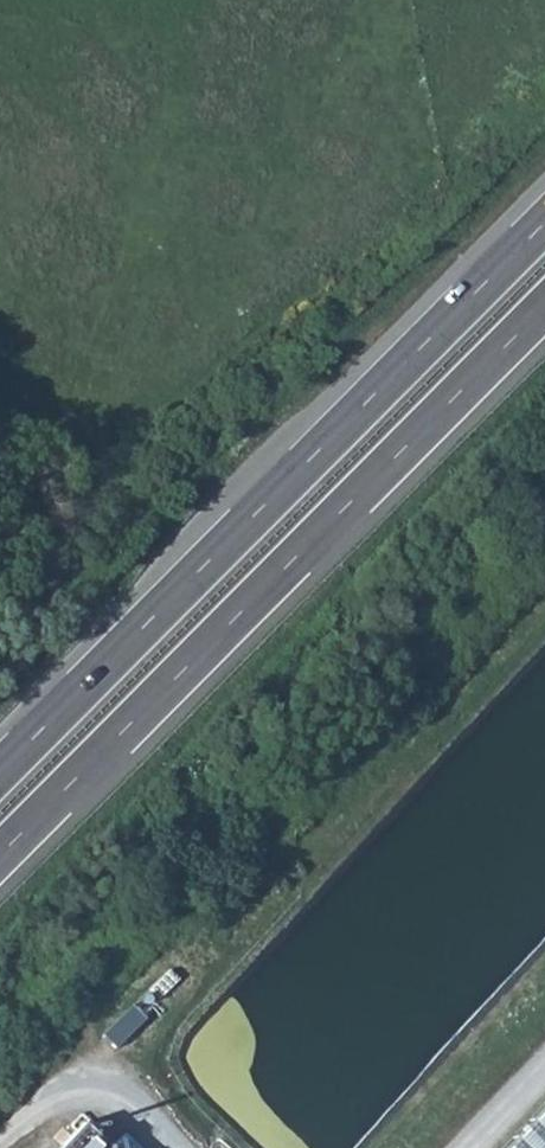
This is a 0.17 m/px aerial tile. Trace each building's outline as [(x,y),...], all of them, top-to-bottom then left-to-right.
[(57,1147),(119,1147),(87,1117),(57,1147)]
